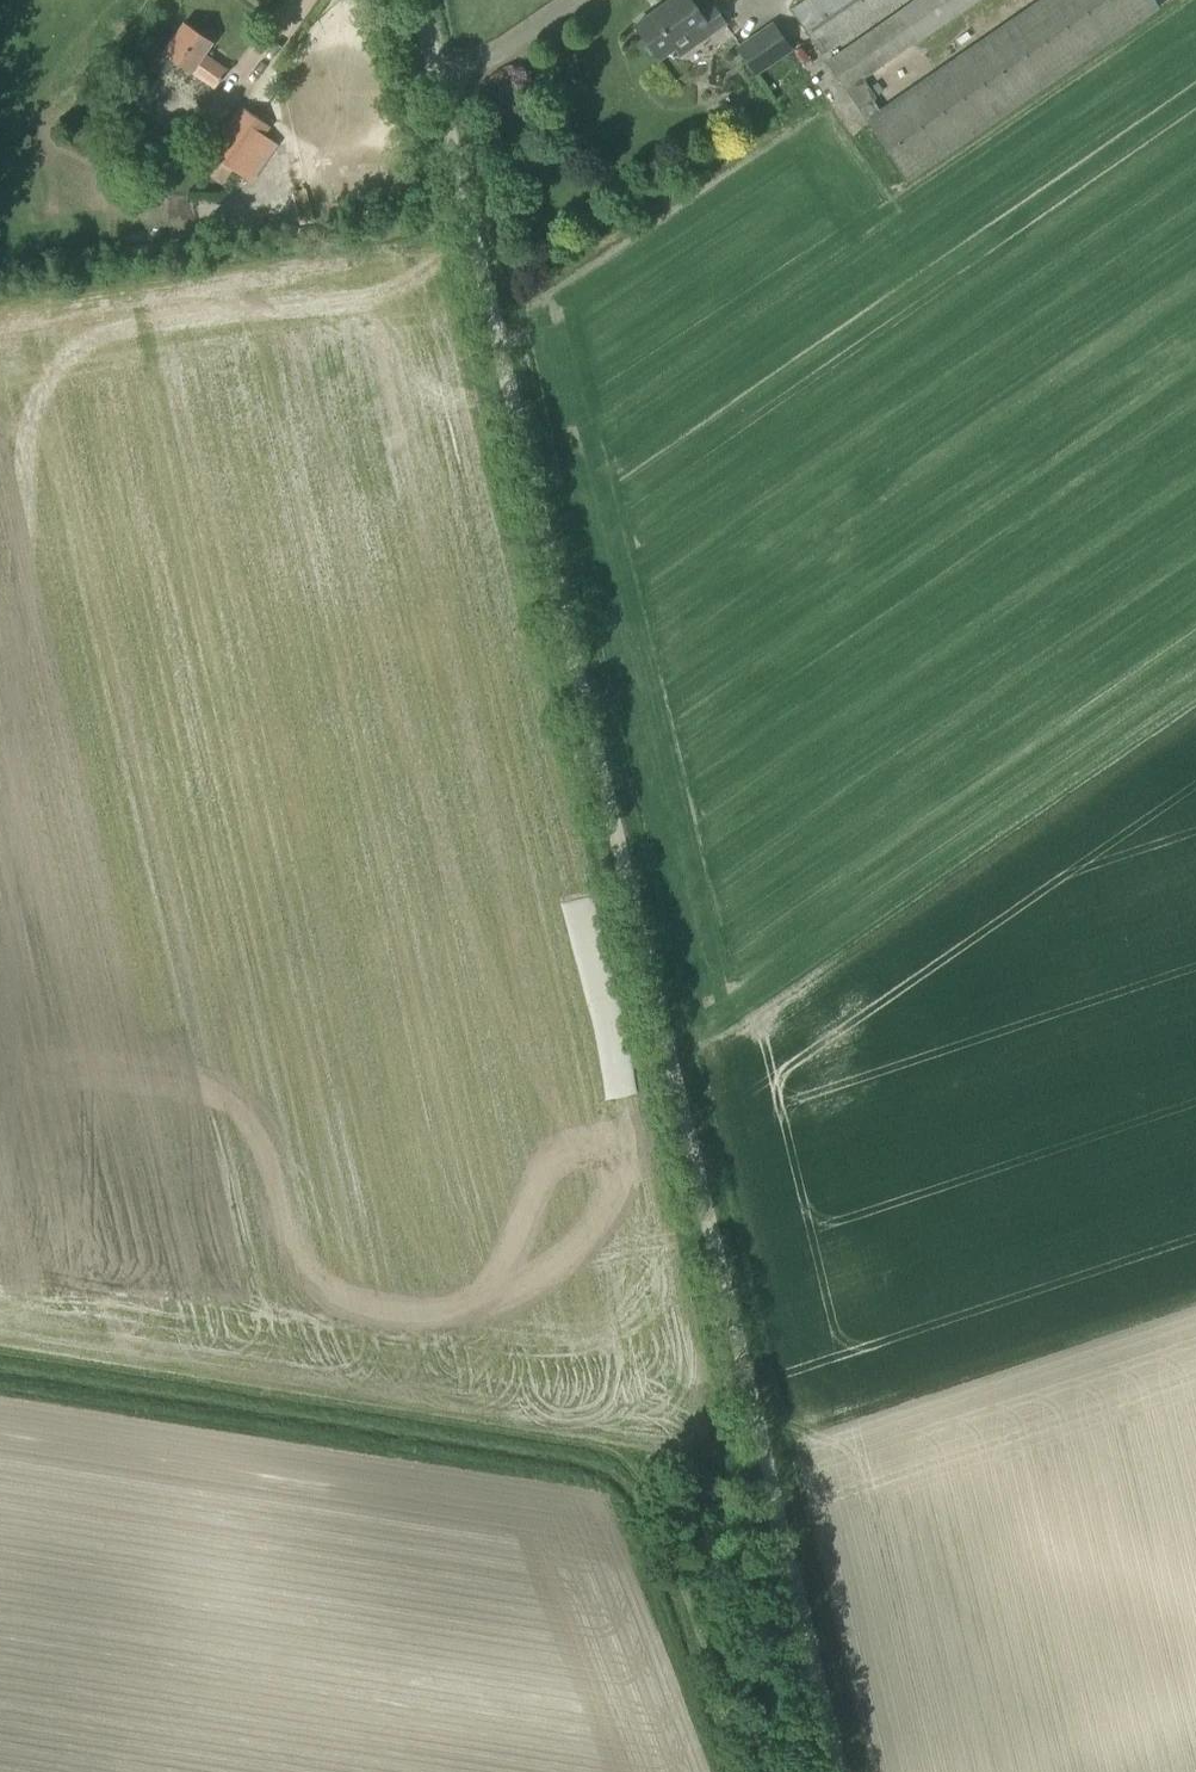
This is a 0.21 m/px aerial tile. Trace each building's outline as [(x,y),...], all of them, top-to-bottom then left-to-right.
[(675,45),(682,55),(728,22),(711,0),(697,10),(690,0),(668,0),(635,24),(659,57),(675,45)] [(791,10),(821,53),(899,0),(805,0),(791,10)] [(846,48),(826,61),(904,174),(1157,1),(1156,0),(1038,0),(879,109),(872,99),(876,96),(864,78),(978,0),(916,0),(846,48)] [(773,20),(733,48),(753,77),(794,49),(773,20)] [(174,59),(215,87),(227,69),(203,53),(212,40),(184,21),(163,51),(151,68),(162,76),(174,59)] [(279,144),(263,133),(269,125),(242,106),(228,125),(209,153),(214,157),(232,169),(236,172),(237,171),(252,182),(279,144)] [(214,157),(204,171),(221,184),(232,169),(214,157)]
